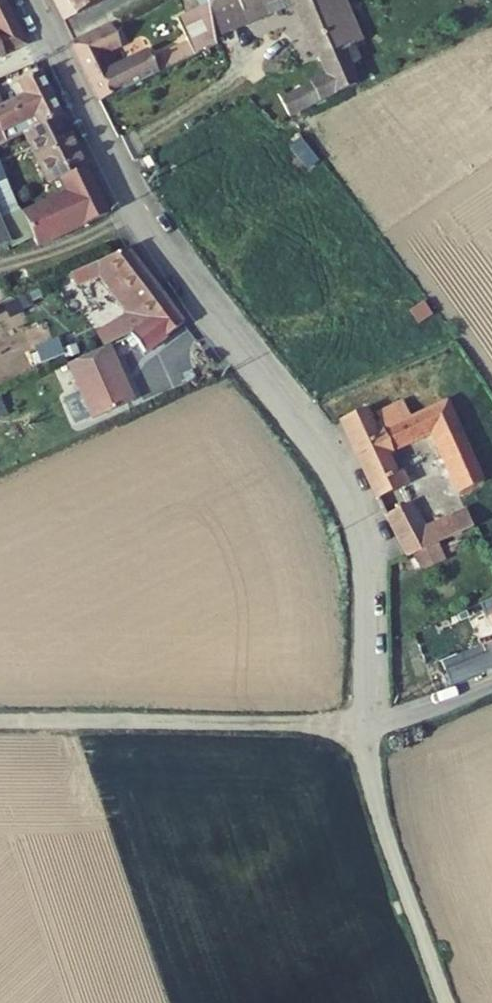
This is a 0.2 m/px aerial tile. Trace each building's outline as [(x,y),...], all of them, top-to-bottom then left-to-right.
[(4,53),(27,45),(5,0),(0,0),(0,45),(4,53)] [(76,15),(103,0),(68,0),(76,15)] [(209,4),(215,40),(249,25),(247,22),(238,0),(217,0),(209,4)] [(279,0),(238,0),(247,22),(266,13),(263,7),(279,0)] [(296,0),(279,0),(263,7),(266,13),(268,17),(298,5),(296,0)] [(298,5),(321,60),(352,47),(361,43),(342,0),(296,0),(298,5)] [(177,19),(188,41),(152,59),(148,50),(110,69),(104,55),(121,46),(111,25),(72,44),(100,102),(216,46),(215,40),(209,4),(177,19)] [(358,63),(352,47),(321,60),(328,76),(349,67),(358,63)] [(4,136),(23,127),(57,109),(35,64),(16,72),(22,87),(16,90),(0,97),(0,128),(4,136)] [(279,96),(290,118),(357,85),(349,67),(328,76),(287,97),(285,93),(279,96)] [(9,75),(16,90),(22,87),(16,72),(9,75)] [(46,177),(58,172),(82,161),(57,109),(23,127),(46,177)] [(2,211),(22,203),(0,152),(0,206),(2,211)] [(103,205),(82,161),(58,172),(64,185),(78,216),(103,205)] [(37,223),(40,232),(78,216),(64,185),(22,203),(2,211),(0,206),(0,239),(37,223)] [(118,245),(78,261),(110,306),(104,309),(119,330),(161,302),(118,245)] [(64,290),(51,299),(62,313),(75,304),(64,290)] [(161,302),(119,330),(111,335),(115,340),(123,336),(130,347),(173,319),(161,302)] [(73,352),(53,361),(77,416),(119,399),(95,343),(73,352)] [(334,427),(341,442),(373,503),(398,491),(380,457),(429,435),(456,500),(480,490),(445,404),(390,429),(386,420),(364,429),(357,415),(334,427)] [(406,506),(382,518),(399,551),(405,561),(469,531),(460,514),(420,532),(406,506)] [(452,652),(465,680),(491,671),(491,606),(477,610),(489,647),(461,655),(460,649),(452,652)] [(436,690),(465,680),(452,652),(427,659),(436,690)]
